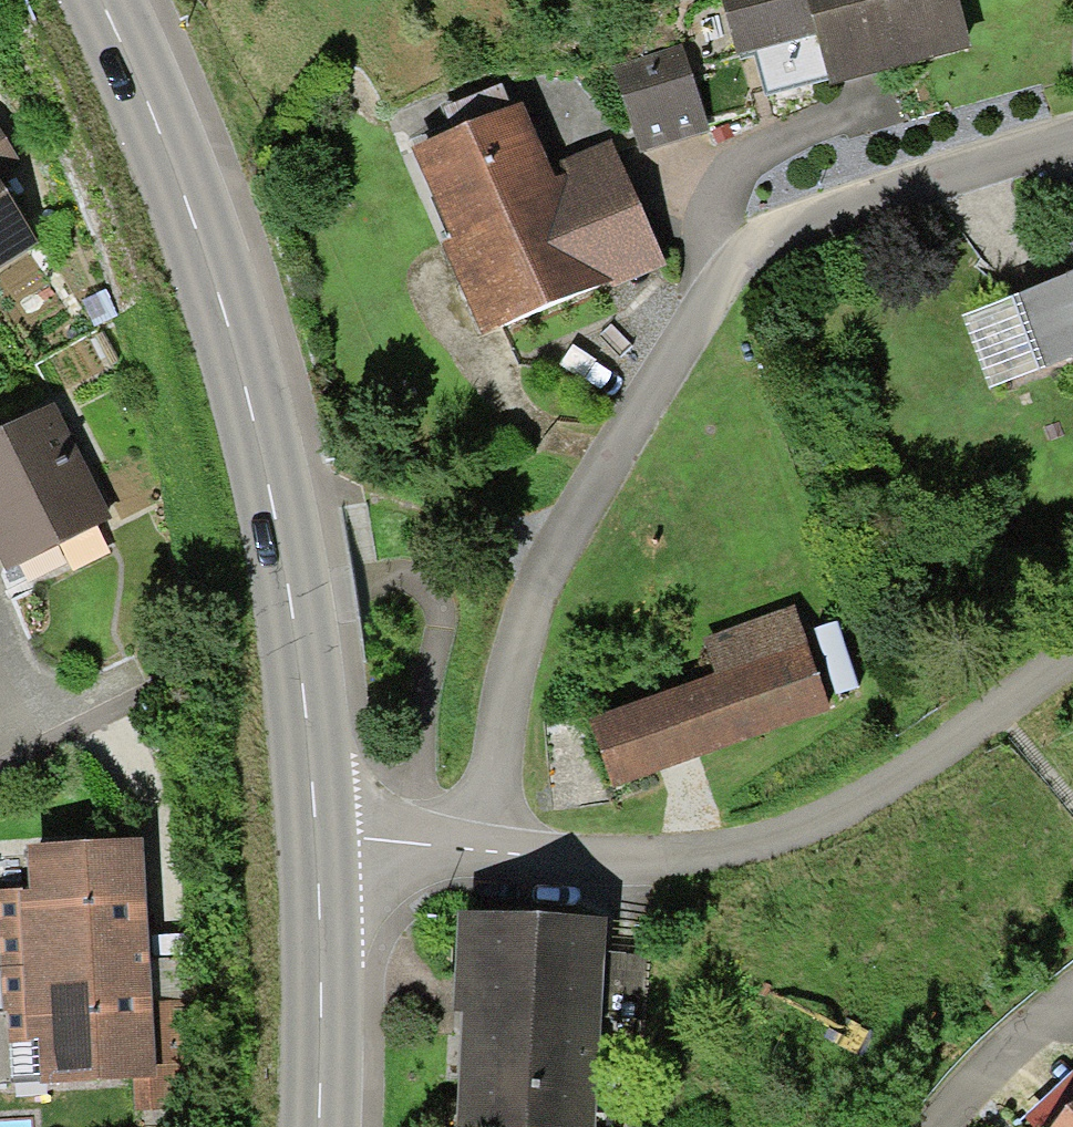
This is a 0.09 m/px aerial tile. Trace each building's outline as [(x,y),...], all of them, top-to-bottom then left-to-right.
[(736,60),(816,39),(830,90),(971,53),(957,0),(720,0),(736,60)] [(681,48),(613,69),(641,156),(708,134),(681,48)] [(522,108),(411,155),(450,245),(442,249),(482,342),(609,288),(610,291),(666,267),(612,142),(548,169),(522,108)] [(38,247),(0,188),(0,270),(38,247)] [(1020,297),(1046,369),(1072,359),(1072,278),(1020,297)] [(1046,369),(1020,297),(961,320),(988,390),(1046,369)] [(0,433),(0,565),(5,576),(113,520),(53,406),(1,433),(0,433)] [(793,608),(702,640),(715,678),(589,723),(613,792),(831,715),(793,608)] [(149,967),(144,843),(26,848),(27,891),(0,893),(0,973),(149,967)] [(459,917),(453,1014),(464,1015),(463,1031),(457,1126),(595,1126),(607,926),(459,917)] [(0,973),(0,998),(1,1017),(8,1017),(9,1045),(37,1044),(39,1089),(133,1086),(134,1114),(195,1111),(191,1004),(150,1005),(149,967),(0,973)] [(8,1017),(1,1017),(0,1017),(0,1087),(10,1086),(9,1045),(8,1017)]
